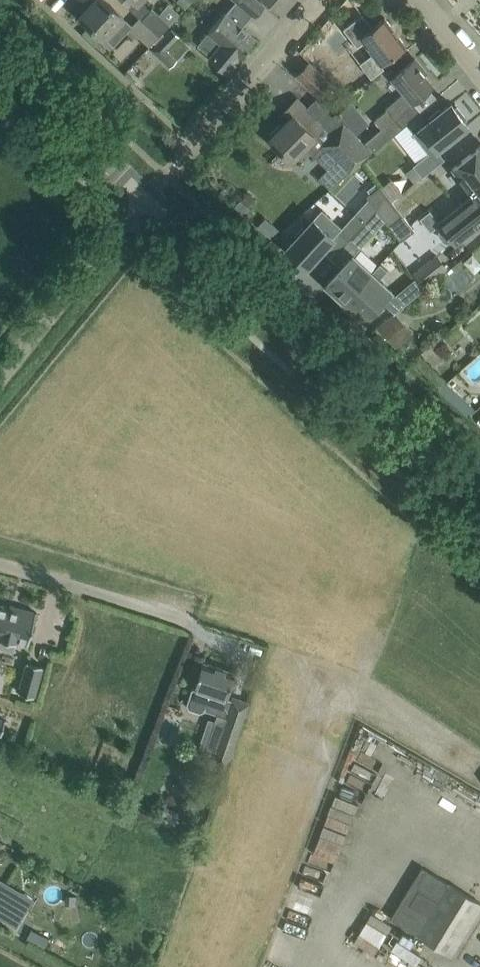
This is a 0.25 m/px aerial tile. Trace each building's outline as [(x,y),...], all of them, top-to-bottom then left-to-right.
[(104,37),(123,16),(106,0),(95,0),(81,15),(104,37)] [(141,0),(135,0),(128,7),(139,17),(159,36),(162,33),(170,25),(152,8),(150,10),(141,0)] [(281,9),(289,0),(271,0),(281,9)] [(240,57),(256,38),(242,26),(250,17),(234,3),(226,12),(225,12),(208,31),(209,32),(199,44),(211,55),(209,57),(226,72),(239,57),(240,57)] [(372,26),(362,14),(343,28),(357,46),(364,41),(381,64),(406,45),(385,17),(372,26)] [(152,43),(159,36),(139,17),(129,27),(149,46),(151,45),(152,43)] [(156,43),(151,49),(170,67),(177,59),(173,56),(167,50),(180,35),(171,27),(165,34),(163,32),(162,33),(159,36),(154,41),(156,43)] [(373,152),(390,138),(421,111),(414,102),(433,85),(424,74),(426,72),(414,58),(392,77),(404,92),(385,107),(393,117),(363,143),(373,152)] [(296,76),(317,97),(331,83),(310,62),(296,76)] [(291,159),(315,135),(324,126),(317,119),(297,98),(283,112),(289,118),(282,126),(280,123),(269,134),(272,136),(270,138),(271,139),(269,141),(276,148),(278,146),(291,159)] [(339,113),(356,134),(369,123),(352,102),(339,113)] [(407,123),(394,134),(417,163),(414,165),(421,173),(423,176),(444,159),(436,150),(468,124),(464,119),(466,117),(457,106),(455,107),(451,102),(441,110),(440,108),(429,117),(430,119),(428,121),(413,132),(407,123)] [(363,143),(344,122),(343,123),(328,108),(317,119),(324,126),(315,135),(323,143),(321,145),(336,159),(349,173),(350,173),(373,152),(363,143)] [(469,154),(452,168),(474,195),(479,203),(479,146),(469,154)] [(349,173),(336,159),(326,169),(327,169),(319,177),(324,182),(319,186),(325,193),(349,173)] [(397,207),(380,185),(367,196),(384,218),(397,207)] [(244,192),(239,197),(240,200),(234,207),(241,213),(247,207),(251,207),(256,203),(255,198),(249,192),(244,192)] [(474,195),(439,222),(441,224),(442,226),(439,230),(439,234),(444,240),(448,241),(452,239),(455,243),(479,223),(479,203),(474,195)] [(414,229),(397,207),(384,218),(401,240),(414,229)] [(295,238),(286,247),(295,255),(294,257),(301,263),(302,262),(307,266),(334,237),(333,236),(337,232),(341,227),(322,209),(304,227),(303,226),(293,236),(295,238)] [(347,241),(365,221),(355,212),(341,227),(337,232),(347,241)] [(375,230),(365,221),(347,241),(357,250),(375,230)] [(345,301),(372,271),(352,254),(325,283),(334,291),(332,292),(341,301),(343,299),(345,301)] [(436,255),(412,273),(422,286),(446,267),(436,255)] [(380,263),(372,271),(345,301),(364,319),(372,310),(374,312),(383,302),(381,300),(391,289),(379,278),(387,269),(380,263)] [(422,286),(414,277),(405,285),(394,294),(403,305),(423,287),(422,286)] [(394,316),(380,328),(397,349),(411,337),(394,316)] [(439,387),(447,380),(419,354),(412,362),(439,387)] [(469,416),(477,409),(447,380),(439,387),(469,416)] [(13,650),(16,641),(17,641),(17,640),(28,643),(37,612),(19,607),(19,609),(0,604),(0,647),(13,650)] [(191,688),(186,703),(188,708),(200,712),(205,709),(217,713),(228,717),(226,720),(215,755),(229,760),(240,725),(248,703),(235,698),(233,698),(233,699),(227,697),(235,671),(203,660),(194,687),(191,688)] [(43,665),(27,661),(19,692),(34,696),(43,665)] [(330,872),(355,804),(332,796),(307,864),(330,872)] [(479,904),(479,902),(418,866),(387,919),(450,956),(479,904)] [(16,927),(25,911),(11,902),(19,889),(0,878),(0,917),(16,927)] [(371,910),(353,940),(375,953),(393,923),(371,910)]
